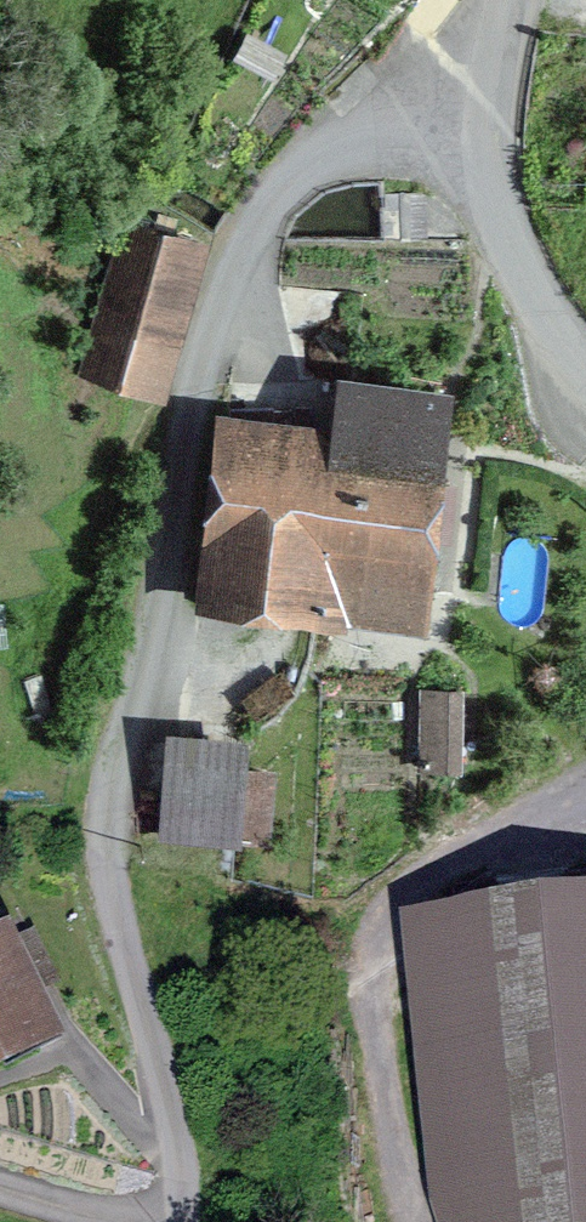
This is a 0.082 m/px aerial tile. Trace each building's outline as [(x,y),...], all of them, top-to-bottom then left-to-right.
[(91,374),(149,390),(189,249),(131,233),(91,374)] [(414,614),(417,561),(440,562),(451,459),(428,457),(435,393),(340,383),(333,448),(228,437),(211,594),(317,606),(319,579),(354,581),(352,610),(414,614)] [(462,683),(421,683),(421,764),(462,765),(462,683)] [(173,745),(167,830),(266,837),(270,773),(239,770),(240,750),(173,745)] [(425,926),(433,998),(419,999),(427,1072),(440,1071),(457,1221),(585,1221),(585,909),(425,926)] [(46,1035),(3,945),(0,946),(0,1057),(46,1035)]
